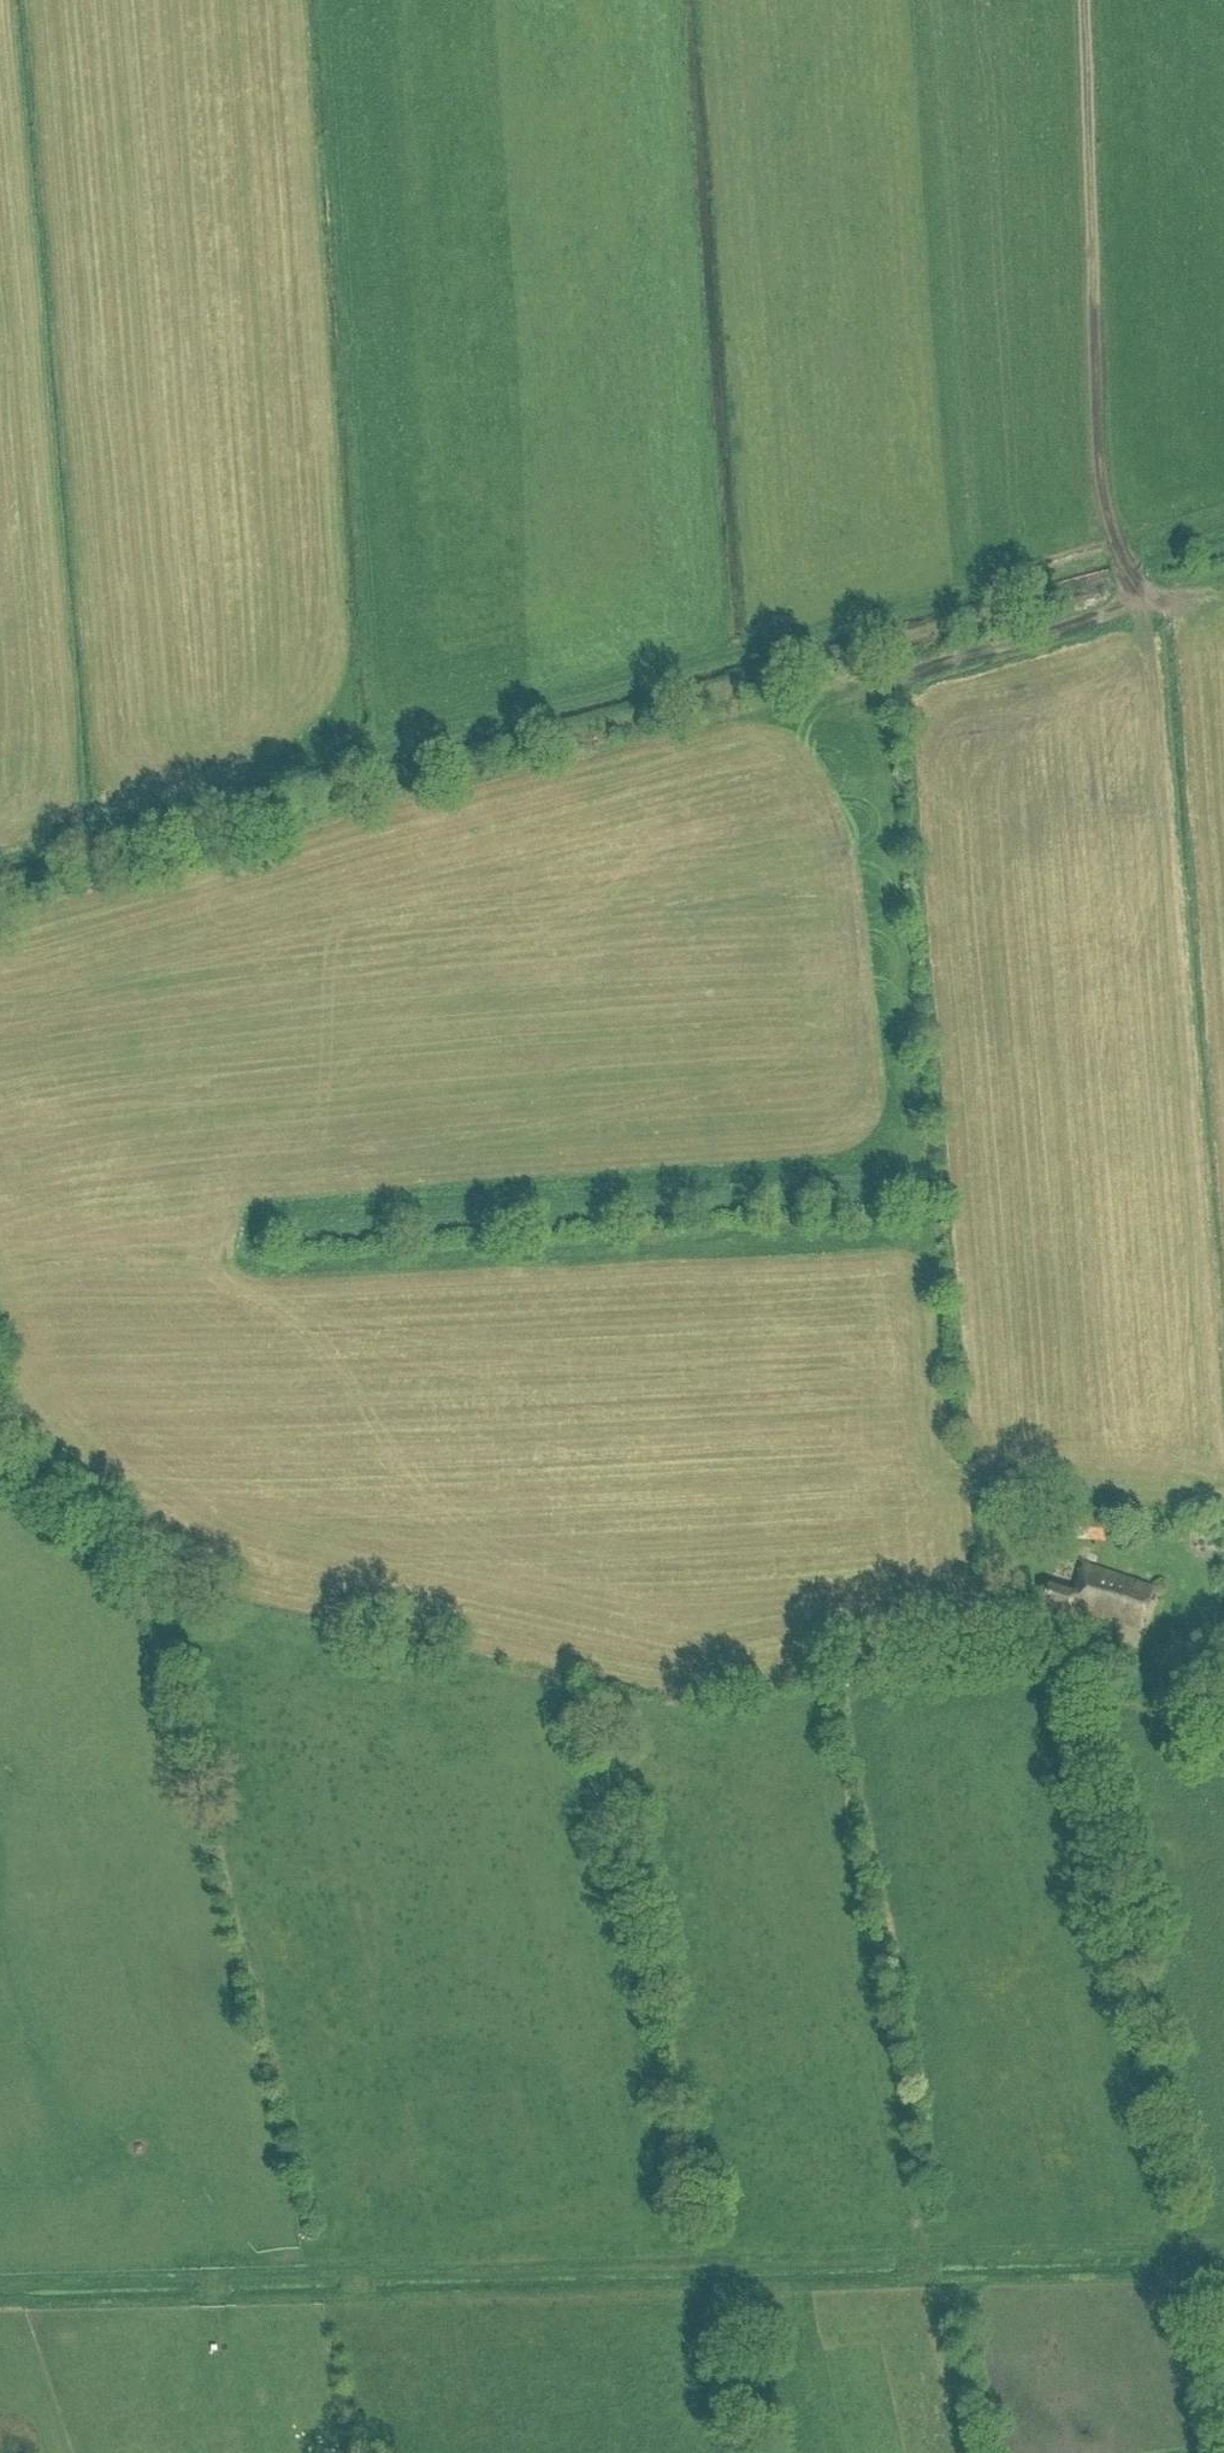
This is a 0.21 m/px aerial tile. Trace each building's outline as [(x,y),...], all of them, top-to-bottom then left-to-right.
[(1078,1522),(1077,1540),(1109,1542),(1110,1523),(1078,1522)] [(1141,1631),(1155,1588),(1084,1566),(1075,1595),(1049,1587),(1040,1619),(1070,1629),(1075,1610),(1141,1631)]
